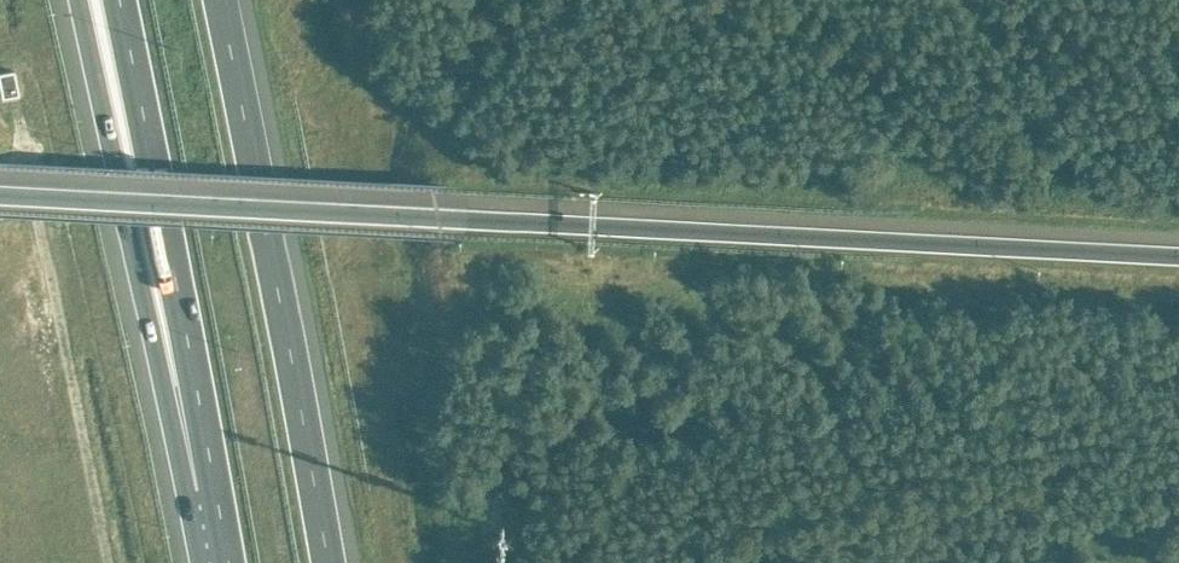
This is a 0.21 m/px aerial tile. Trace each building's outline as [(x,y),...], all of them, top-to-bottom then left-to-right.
[(20,93),(16,68),(0,71),(0,78),(4,96),(20,93)] [(516,531),(491,536),(494,550),(519,546),(516,531)]
